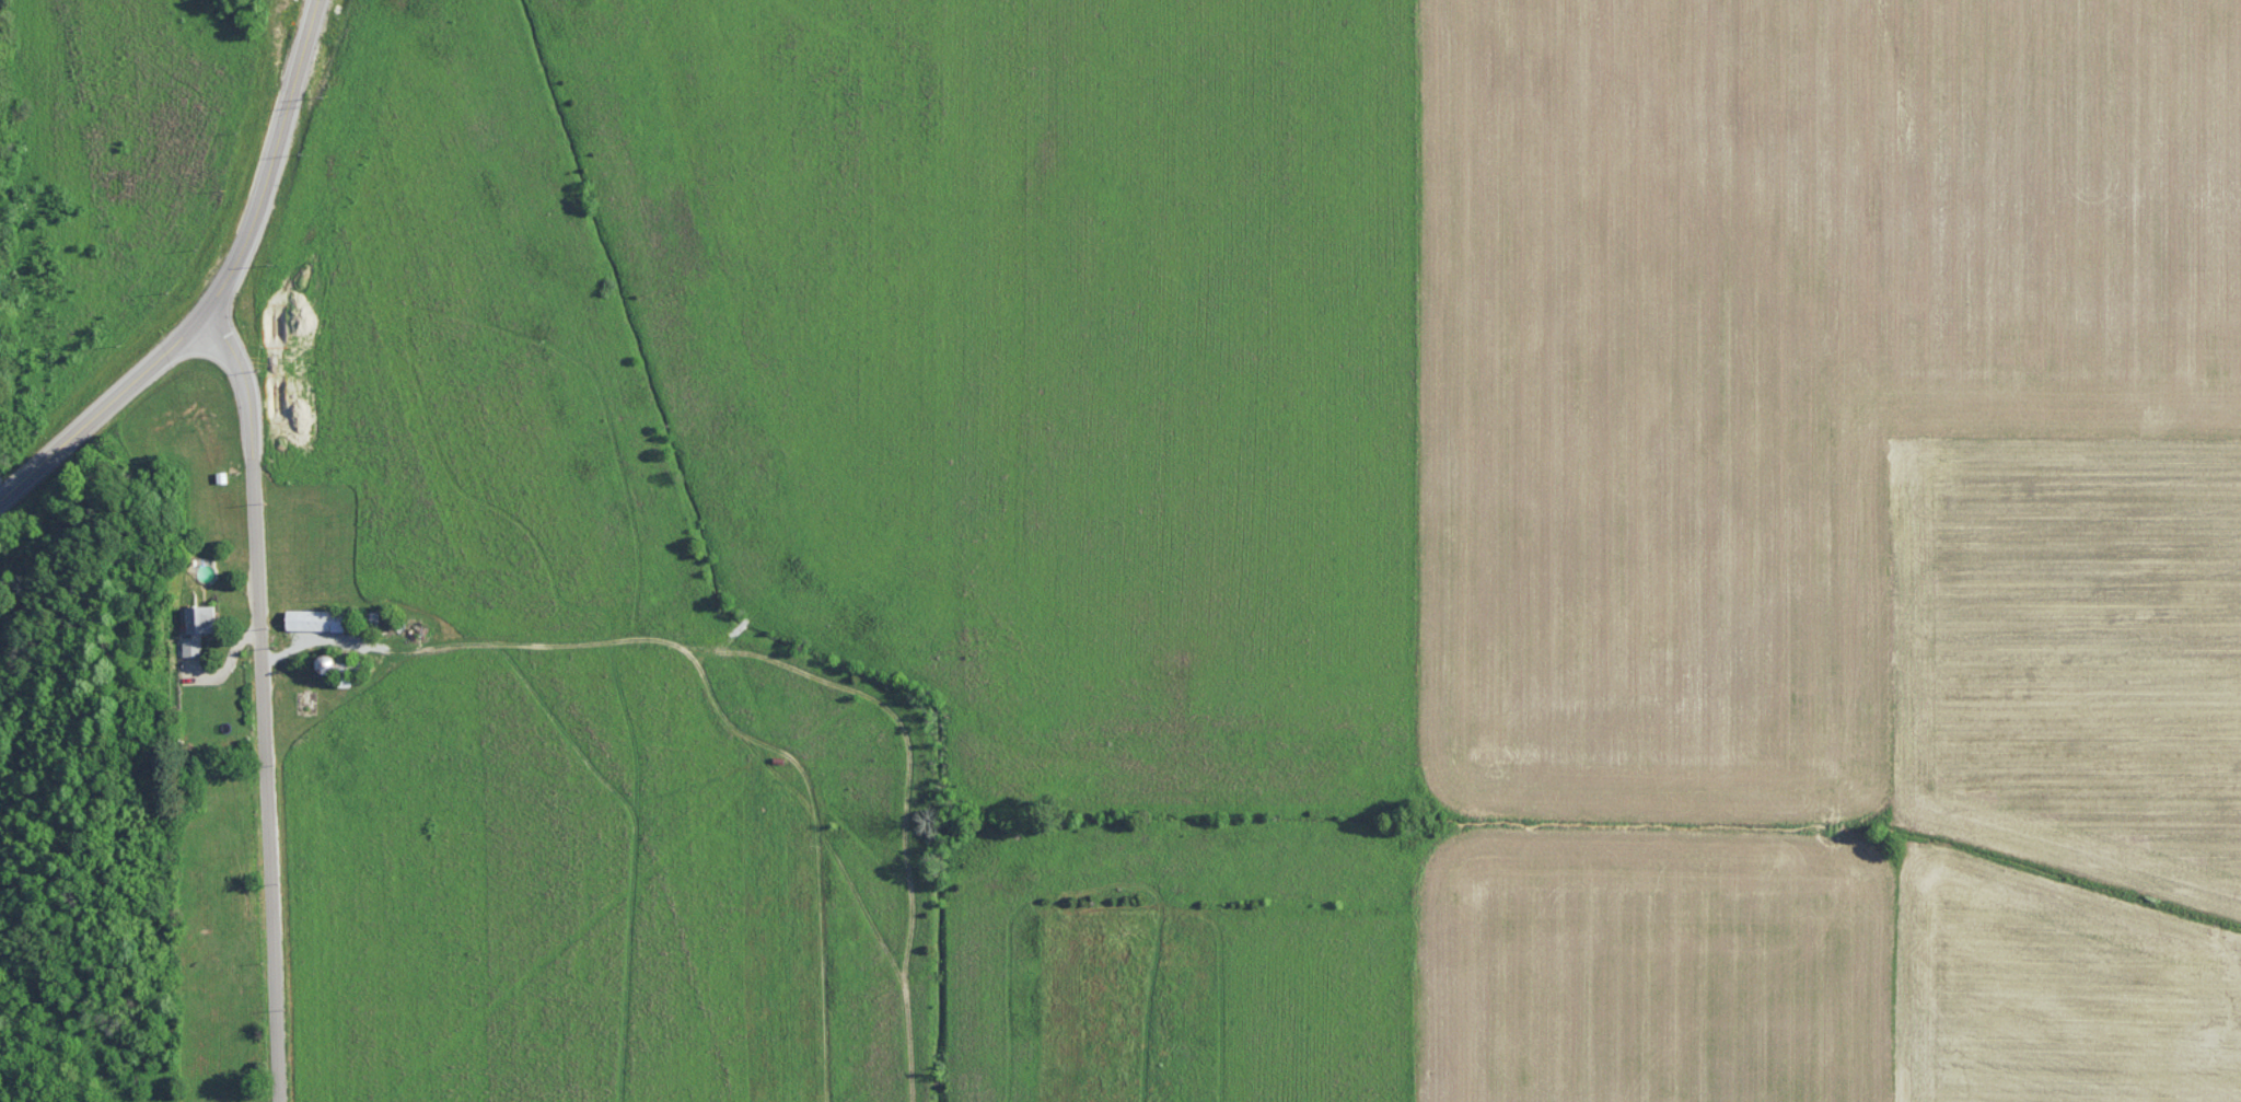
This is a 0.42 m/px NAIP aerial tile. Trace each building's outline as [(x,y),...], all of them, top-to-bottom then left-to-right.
[(215,602),(186,603),(187,634),(183,634),(183,654),(202,654),(201,630),(216,630),(215,602)] [(286,628),(344,629),(344,609),(286,608),(286,628)]
